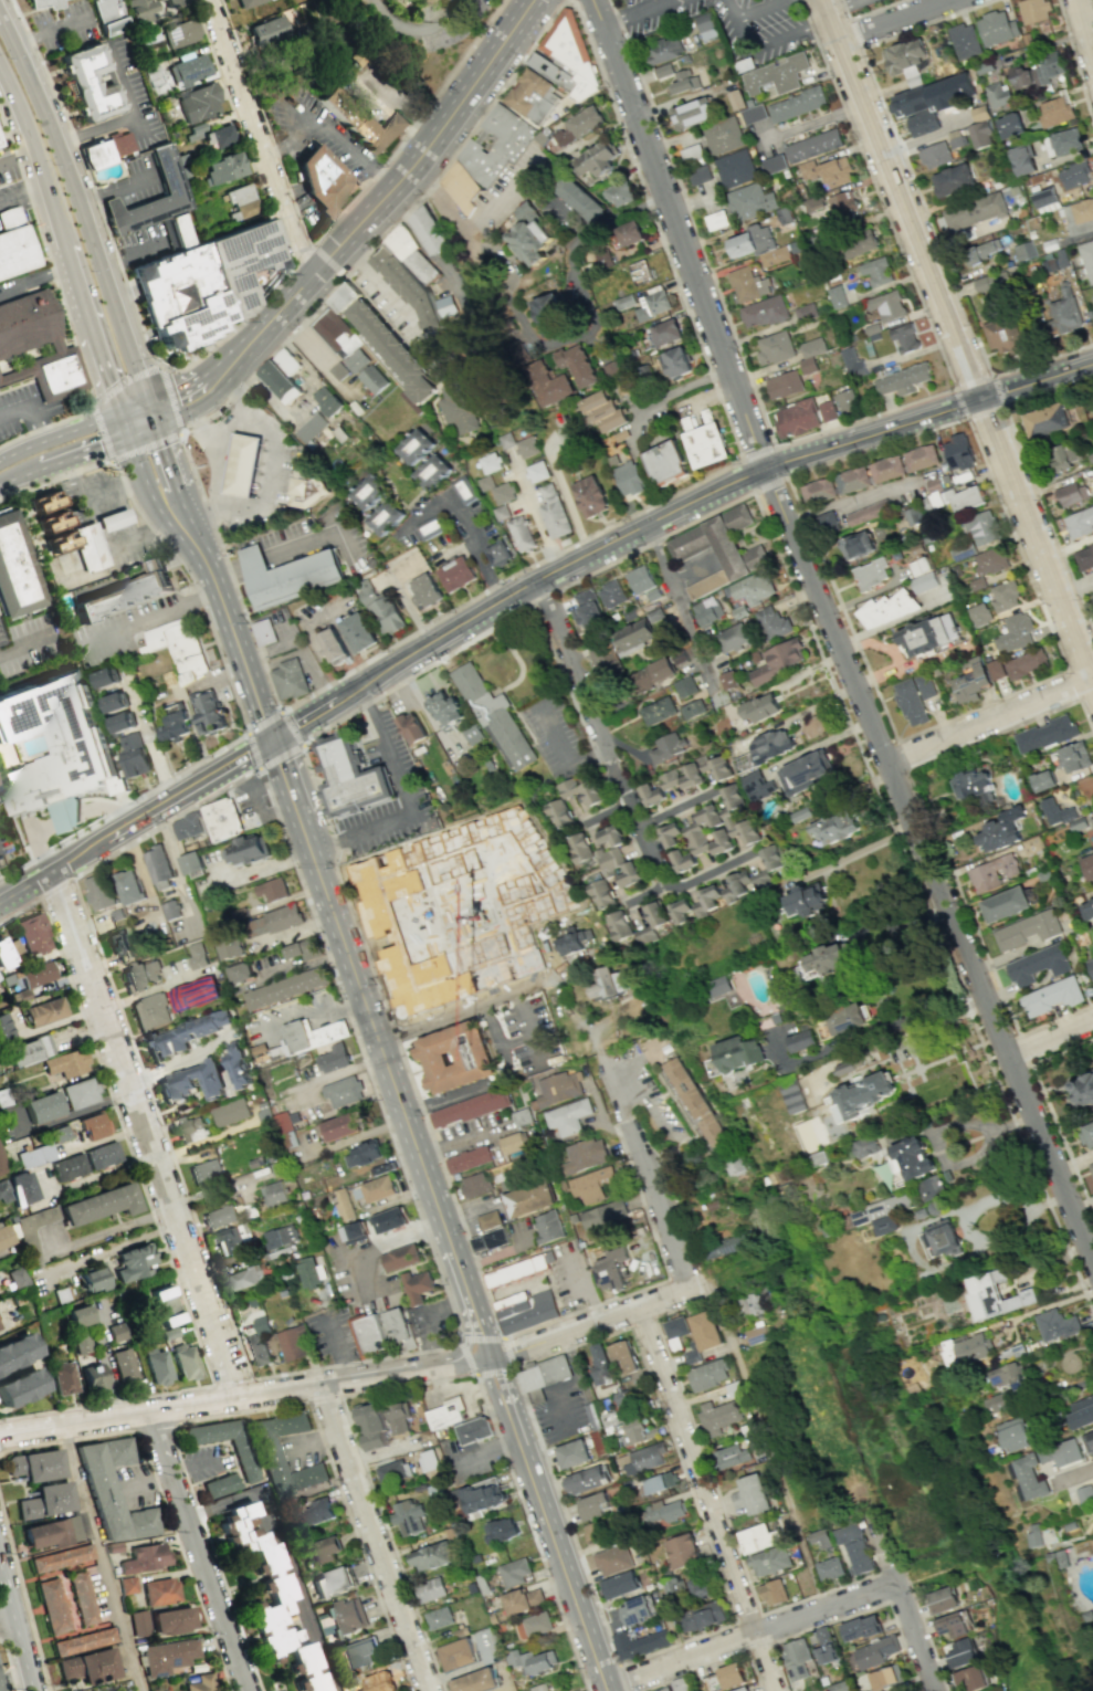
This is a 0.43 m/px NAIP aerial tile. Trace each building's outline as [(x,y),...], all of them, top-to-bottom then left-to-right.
[(28,9),(45,4),(46,9),(59,7),(58,0),(26,0),(28,9)] [(103,38),(126,28),(116,0),(90,0),(103,38)] [(134,25),(153,19),(150,11),(154,10),(151,0),(148,0),(124,0),(134,25)] [(167,9),(163,0),(176,0),(178,6),(167,9)] [(240,10),(270,0),(236,0),(240,10)] [(469,8),(490,8),(490,0),(469,0),(469,8)] [(1024,25),(1051,18),(1046,0),(1023,0),(1018,1),(1024,25)] [(600,91),(571,10),(565,10),(539,50),(554,59),(550,63),(534,54),(527,65),(570,95),(568,98),(578,104),(600,91)] [(1016,19),(1008,21),(1005,10),(977,17),(984,45),(1020,37),(1016,19)] [(717,34),(708,12),(694,18),(703,40),(717,34)] [(246,27),(255,49),(290,35),(282,13),(246,27)] [(161,28),(169,48),(198,38),(197,34),(200,32),(196,20),(191,21),(190,18),(161,28)] [(971,21),(948,29),(958,61),(982,53),(971,21)] [(155,24),(159,39),(141,45),(136,31),(155,24)] [(684,56),(678,36),(645,45),(651,65),(684,56)] [(881,51),(891,77),(904,72),(909,86),(922,82),(914,62),(928,57),(920,36),(881,51)] [(349,63),(356,71),(375,53),(362,41),(346,56),(350,61),(349,63)] [(122,109),(112,82),(96,87),(91,72),(106,66),(98,42),(60,55),(63,63),(60,64),(62,73),(65,72),(77,106),(74,107),(77,115),(80,115),(83,123),(122,109)] [(167,66),(175,91),(189,85),(188,81),(211,73),(207,61),(204,62),(201,52),(192,55),(190,51),(177,55),(178,61),(171,63),(171,65),(167,66)] [(1015,90),(1066,75),(1059,51),(1041,56),(1044,65),(1025,71),(1023,64),(1008,69),(1015,90)] [(777,94),(801,87),(796,72),(809,67),(805,52),(741,72),(748,97),(761,93),(758,86),(773,81),(777,94)] [(674,72),(670,63),(654,69),(657,79),(674,72)] [(667,85),(671,96),(698,87),(692,67),(674,73),(677,82),(667,85)] [(503,102),(526,69),(561,94),(538,127),(503,102)] [(977,97),(968,71),(893,96),(895,103),(889,105),(893,120),(906,116),(913,138),(941,129),(935,111),(977,97)] [(175,93),(186,124),(220,113),(217,103),(220,102),(212,80),(175,93)] [(985,86),(991,109),(1013,103),(1007,81),(985,86)] [(411,124),(377,158),(318,98),(333,84),(377,128),(396,108),(411,124)] [(767,103),(773,123),(827,105),(821,86),(767,103)] [(728,93),(735,111),(746,107),(740,89),(728,93)] [(1074,118),(1068,95),(1039,103),(1042,114),(1039,115),(1043,127),(1074,118)] [(715,118),(709,97),(671,108),(677,129),(715,118)] [(485,189),(506,160),(511,164),(536,129),(495,101),(477,125),(490,135),(492,133),(496,137),(484,153),(479,149),(481,146),(469,137),(455,156),(472,179),(485,189)] [(605,120),(592,103),(563,123),(567,129),(563,132),(561,128),(551,135),(559,147),(563,145),(564,146),(576,137),(577,138),(605,120)] [(768,117),(763,103),(740,111),(745,125),(768,117)] [(975,122),(989,117),(985,104),(970,110),(975,122)] [(1024,134),(1019,112),(997,117),(1003,139),(1024,134)] [(702,127),(712,156),(745,144),(736,116),(702,127)] [(202,120),(187,126),(190,134),(185,135),(187,141),(201,136),(199,132),(206,129),(202,120)] [(995,144),(988,120),(967,126),(974,150),(995,144)] [(208,130),(228,123),(234,141),(214,148),(212,141),(204,145),(203,139),(206,138),(203,133),(208,132),(208,130)] [(790,164),(843,145),(837,127),(784,147),(790,164)] [(1044,135),(1048,157),(1083,150),(1078,128),(1044,135)] [(106,135),(114,156),(134,148),(127,130),(117,135),(116,130),(106,135)] [(87,171),(78,147),(105,137),(114,161),(87,171)] [(621,153),(609,160),(613,167),(597,178),(590,167),(578,176),(569,162),(606,138),(611,147),(616,145),(621,153)] [(113,237),(191,208),(168,141),(147,148),(149,153),(164,195),(118,211),(113,197),(99,201),(113,237)] [(919,149),(924,169),(952,161),(946,141),(919,149)] [(1038,170),(1028,143),(1009,150),(1018,177),(1038,170)] [(356,187),(314,144),(295,164),(306,198),(317,208),(325,220),(356,187)] [(681,149),(684,164),(704,160),(700,144),(681,149)] [(724,190),(757,178),(747,148),(714,159),(724,190)] [(213,157),(221,154),(221,156),(237,149),(246,172),(231,178),(231,177),(206,187),(202,178),(207,177),(204,171),(208,170),(206,164),(214,159),(213,157)] [(766,175),(788,168),(782,153),(761,161),(766,175)] [(853,181),(847,157),(820,164),(826,188),(853,181)] [(465,218),(473,206),(469,199),(477,189),(455,159),(439,181),(465,218)] [(820,175),(815,159),(798,164),(804,180),(820,175)] [(1064,190),(1092,181),(1085,161),(1057,170),(1064,190)] [(940,198),(975,185),(967,162),(932,175),(940,198)] [(688,170),(692,185),(712,180),(708,165),(688,170)] [(567,175),(606,208),(592,223),(554,190),(567,175)] [(602,192),(627,180),(635,199),(617,207),(613,200),(609,202),(607,197),(605,198),(602,192)] [(223,191),(228,203),(232,202),(234,210),(227,213),(228,218),(231,217),(232,221),(260,211),(254,198),(253,198),(248,182),(223,191)] [(726,191),(734,221),(778,209),(774,191),(763,194),(760,182),(726,191)] [(1058,201),(1053,188),(1032,195),(1037,208),(1058,201)] [(857,211),(852,191),(828,196),(832,217),(857,211)] [(1007,213),(1000,191),(942,210),(949,232),(1007,213)] [(807,214),(826,208),(822,194),(803,200),(807,214)] [(1069,225),(1092,219),(1092,198),(1063,206),(1069,225)] [(534,267),(527,259),(526,261),(513,244),(514,243),(513,240),(511,240),(508,239),(508,237),(508,233),(511,232),(514,231),(516,230),(515,229),(523,222),(513,210),(527,199),(537,210),(536,211),(542,218),(540,219),(555,238),(547,244),(548,245),(542,250),(547,258),(534,267)] [(430,255),(450,244),(424,203),(409,220),(430,255)] [(38,266),(0,279),(0,212),(17,206),(38,266)] [(709,231),(729,224),(724,209),(704,216),(709,231)] [(178,245),(190,241),(180,211),(167,216),(178,245)] [(129,267),(269,217),(278,243),(275,244),(283,266),(273,271),(272,266),(263,270),(262,266),(254,269),(253,266),(242,271),(254,303),(243,314),(218,323),(220,328),(200,342),(161,356),(150,327),(147,328),(139,306),(140,305),(138,301),(141,300),(129,267)] [(637,219),(645,238),(624,246),(616,228),(637,219)] [(382,241),(401,222),(408,230),(417,246),(414,249),(437,273),(423,285),(386,245),(382,241)] [(766,222),(749,229),(750,231),(727,241),(736,261),(775,244),(766,222)] [(838,238),(843,258),(879,250),(874,229),(838,238)] [(970,264),(1004,252),(998,238),(965,250),(970,264)] [(1091,285),(1092,284),(1092,240),(1077,245),(1091,285)] [(1018,261),(1036,256),(1031,241),(1014,246),(1018,261)] [(369,261),(372,258),(371,255),(378,250),(379,251),(386,245),(423,285),(430,292),(433,300),(439,316),(443,329),(427,335),(421,319),(422,319),(419,308),(412,301),(411,303),(404,296),(406,295),(404,294),(403,295),(393,285),(395,284),(393,283),(392,284),(387,277),(388,276),(382,270),(380,272),(369,261)] [(606,245),(611,264),(597,269),(591,250),(606,245)] [(764,268),(791,258),(786,245),(758,255),(764,268)] [(862,276),(868,274),(873,288),(894,280),(885,256),(858,265),(862,276)] [(738,303),(775,292),(770,275),(754,280),(750,266),(729,272),(738,303)] [(347,280),(326,300),(339,314),(359,294),(347,280)] [(847,306),(842,285),(828,288),(833,309),(847,306)] [(1048,303),(1058,335),(1083,327),(1071,286),(1061,288),(1064,299),(1048,303)] [(48,343),(0,363),(0,303),(43,287),(55,312),(62,338),(48,343)] [(663,288),(638,297),(641,306),(632,309),(638,323),(651,317),(651,315),(671,307),(663,288)] [(877,308),(882,323),(906,315),(897,289),(866,300),(870,311),(877,308)] [(530,301),(534,308),(530,311),(539,336),(571,325),(558,291),(530,301)] [(611,300),(616,311),(634,304),(631,293),(611,300)] [(433,300),(448,294),(453,311),(439,316),(433,300)] [(746,330),(789,316),(781,294),(739,308),(746,330)] [(433,388),(421,375),(424,371),(421,368),(423,367),(417,359),(416,361),(414,360),(416,359),(409,351),(408,353),(407,353),(409,350),(402,344),(401,345),(400,344),(401,343),(392,333),(390,334),(389,332),(390,330),(385,324),(383,325),(382,324),(383,323),(378,316),(377,317),(376,316),(377,315),(371,308),(369,309),(368,308),(370,306),(364,300),(361,302),(358,297),(343,312),(361,332),(356,336),(416,402),(419,400),(420,401),(430,393),(429,391),(433,388)] [(798,322),(818,315),(813,302),(794,309),(798,322)] [(311,327),(341,359),(359,342),(328,309),(311,327)] [(983,323),(990,349),(999,347),(1002,356),(1027,350),(1017,314),(983,323)] [(649,327),(655,346),(682,337),(674,317),(649,327)] [(898,354),(919,348),(911,323),(891,329),(898,354)] [(795,357),(788,330),(756,338),(760,351),(757,352),(760,365),(795,357)] [(818,370),(813,355),(826,351),(822,336),(799,344),(804,359),(800,361),(804,374),(818,370)] [(32,377),(0,388),(0,378),(30,368),(29,365),(51,351),(73,344),(88,389),(42,406),(32,377)] [(551,355),(549,356),(555,366),(556,366),(557,368),(564,365),(576,389),(595,380),(576,344),(560,351),(559,348),(550,353),(551,355)] [(682,344),(654,355),(662,375),(666,372),(666,375),(669,375),(670,378),(672,378),(672,380),(680,377),(680,375),(692,370),(689,361),(692,360),(689,353),(686,354),(682,344)] [(283,347),(301,365),(288,376),(272,358),(283,347)] [(365,366),(364,364),(368,360),(356,347),(341,360),(353,372),(356,370),(358,372),(365,366)] [(840,350),(849,378),(866,373),(861,358),(857,360),(853,347),(840,350)] [(540,356),(549,375),(553,374),(553,375),(556,372),(557,374),(561,371),(571,391),(542,406),(522,365),(540,356)] [(271,359),(302,392),(288,406),(258,372),(271,359)] [(598,366),(603,378),(618,372),(612,359),(598,366)] [(337,360),(347,371),(337,380),(327,369),(337,360)] [(356,376),(372,395),(387,381),(369,363),(356,376)] [(874,379),(879,395),(897,390),(899,396),(916,390),(914,384),(931,378),(926,363),(874,379)] [(804,390),(797,369),(764,380),(772,401),(804,390)] [(455,434),(475,428),(456,380),(438,387),(441,397),(434,400),(445,427),(451,424),(455,434)] [(343,405),(334,395),(333,395),(323,385),(318,389),(317,388),(315,390),(316,391),(312,396),(320,406),(319,407),(329,417),(343,405)] [(834,393),(840,413),(857,409),(852,388),(834,393)] [(600,389),(575,402),(581,414),(584,413),(584,414),(586,413),(590,423),(592,422),(593,423),(595,422),(601,433),(626,421),(621,413),(624,411),(622,407),(620,408),(619,407),(616,409),(612,403),(614,402),(612,398),(610,399),(609,398),(606,400),(600,389)] [(821,426),(812,398),(772,410),(781,439),(821,426)] [(817,404),(823,422),(837,418),(831,400),(817,404)] [(1022,416),(1032,441),(1071,425),(1062,400),(1022,416)] [(327,422),(316,411),(294,432),(304,443),(327,422)] [(716,421),(729,456),(696,469),(683,433),(716,421)] [(395,449),(411,464),(432,442),(417,427),(402,441),(395,449)] [(610,434),(614,442),(628,435),(623,428),(610,434)] [(494,437),(500,448),(512,442),(506,431),(494,437)] [(941,441),(953,473),(976,465),(964,433),(941,441)] [(249,501),(260,439),(233,434),(222,496),(249,501)] [(513,442),(515,448),(513,449),(516,456),(518,455),(519,459),(537,451),(529,434),(513,442)] [(642,454),(659,489),(689,473),(683,463),(685,462),(673,438),(642,454)] [(1055,473),(1074,467),(1072,461),(1080,459),(1075,441),(1048,449),(1055,473)] [(907,471),(938,464),(934,444),(903,451),(907,471)] [(476,459),(484,474),(500,468),(497,462),(500,461),(497,455),(495,456),(492,451),(476,459)] [(411,475),(427,491),(449,469),(432,453),(419,468),(411,475)] [(905,474),(899,454),(868,464),(874,483),(905,474)] [(612,469),(626,495),(634,491),(635,495),(647,490),(644,485),(647,484),(635,462),(632,463),(630,458),(622,462),(623,463),(612,469)] [(532,486),(549,480),(542,461),(524,469),(532,486)] [(296,465),(294,476),(292,476),(290,493),(291,494),(288,505),(306,508),(329,492),(312,468),(296,465)] [(835,475),(840,494),(871,485),(865,466),(835,475)] [(349,494),(365,510),(387,487),(370,472),(356,486),(349,494)] [(448,483),(461,474),(475,496),(462,504),(448,483)] [(488,474),(493,485),(480,491),(475,480),(488,474)] [(571,485),(578,500),(576,501),(580,508),(584,507),(589,518),(609,507),(603,496),(606,495),(601,485),(599,486),(592,474),(571,485)] [(805,504),(836,496),(831,477),(800,485),(805,504)] [(1081,480),(1056,489),(1062,507),(1087,498),(1081,480)] [(488,489),(497,505),(514,497),(506,481),(488,489)] [(542,500),(538,489),(551,483),(556,494),(542,500)] [(978,485),(955,493),(953,488),(944,492),(941,484),(933,487),(935,493),(927,496),(932,508),(951,501),(955,513),(984,502),(978,485)] [(54,490),(74,544),(49,553),(29,500),(54,490)] [(539,508),(551,542),(571,534),(556,494),(542,500),(545,506),(539,508)] [(366,521),(381,535),(402,514),(387,498),(372,513),(366,521)] [(849,525),(891,514),(887,501),(846,512),(849,525)] [(492,508),(504,503),(509,515),(497,521),(492,508)] [(665,539),(675,561),(714,545),(724,570),(685,586),(690,599),(771,565),(762,544),(741,553),(732,532),(753,523),(746,505),(665,539)] [(909,526),(924,520),(918,506),(904,511),(909,526)] [(1072,540),(1092,532),(1092,527),(1092,525),(1092,506),(1063,517),(1072,540)] [(49,603),(12,508),(0,513),(0,618),(1,621),(49,603)] [(823,533),(839,526),(832,510),(816,516),(823,533)] [(998,540),(993,511),(963,517),(966,532),(973,531),(975,544),(998,540)] [(129,526),(125,513),(95,524),(99,537),(129,526)] [(413,526),(421,540),(444,527),(437,514),(413,526)] [(506,521),(519,552),(525,549),(526,553),(530,550),(529,547),(534,545),(525,524),(528,523),(526,518),(524,521),(521,514),(506,521)] [(70,527),(84,573),(108,565),(93,519),(70,527)] [(877,550),(869,529),(840,540),(848,561),(877,550)] [(483,550),(494,568),(513,558),(502,539),(483,550)] [(1080,571),(1092,566),(1092,544),(1073,552),(1080,571)] [(343,581),(332,549),(267,571),(259,545),(237,552),(258,611),(343,581)] [(979,575),(1009,568),(1003,546),(973,553),(979,575)] [(435,571),(449,595),(475,579),(461,556),(435,571)] [(852,570),(861,591),(892,578),(883,557),(852,570)] [(910,562),(913,576),(932,571),(928,557),(910,562)] [(169,592),(158,558),(145,564),(149,577),(70,606),(76,626),(169,592)] [(625,573),(635,595),(655,586),(645,564),(625,573)] [(736,600),(745,595),(750,606),(777,593),(765,569),(730,587),(736,600)] [(909,580),(915,594),(939,584),(933,570),(909,580)] [(409,581),(417,594),(411,597),(419,610),(430,602),(431,605),(435,602),(434,601),(442,597),(438,589),(437,590),(425,571),(409,581)] [(366,607),(383,639),(406,628),(387,594),(383,596),(381,591),(376,595),(366,577),(353,585),(365,608),(366,607)] [(990,587),(995,600),(991,601),(995,613),(1022,604),(1014,579),(990,587)] [(606,609),(627,601),(618,580),(598,588),(606,609)] [(873,636),(915,602),(902,585),(878,605),(872,598),(854,613),(873,636)] [(572,594),(577,608),(570,610),(575,624),(582,622),(585,632),(603,625),(590,588),(572,594)] [(692,605),(701,627),(724,618),(715,596),(692,605)] [(992,619),(984,601),(966,609),(974,627),(992,619)] [(794,631),(788,616),(779,619),(774,605),(756,611),(767,641),(794,631)] [(644,615),(648,623),(663,616),(659,608),(644,615)] [(1003,619),(1008,633),(993,638),(999,655),(1034,643),(1030,631),(1034,629),(1028,610),(1003,619)] [(360,611),(339,622),(357,653),(377,642),(360,611)] [(898,631),(908,660),(961,641),(951,612),(898,631)] [(189,615),(144,631),(148,643),(139,647),(141,654),(169,644),(177,668),(162,673),(167,687),(182,682),(183,686),(210,671),(189,615)] [(259,647),(275,640),(267,618),(250,623),(259,647)] [(619,656),(645,647),(643,640),(653,636),(647,619),(610,631),(619,656)] [(724,653),(751,640),(742,622),(715,635),(724,653)] [(334,666),(327,655),(326,655),(323,649),(324,648),(316,633),(332,624),(350,658),(334,666)] [(749,672),(753,683),(808,662),(798,637),(762,651),(767,665),(749,672)] [(598,677),(619,667),(607,642),(586,652),(598,677)] [(1009,679),(1049,668),(1043,649),(1004,659),(1009,679)] [(960,705),(979,697),(976,691),(991,684),(979,656),(962,663),(966,673),(949,680),(960,705)] [(296,657),(276,663),(278,666),(267,671),(278,700),(292,695),(293,697),(308,692),(308,691),(296,657)] [(674,677),(668,658),(630,671),(636,690),(674,677)] [(1005,676),(1001,659),(987,662),(991,680),(1005,676)] [(507,768),(512,766),(516,771),(536,758),(504,707),(508,705),(501,692),(492,697),(467,660),(448,672),(507,768)] [(12,816),(0,780),(0,692),(73,664),(81,684),(84,683),(118,779),(122,778),(126,790),(111,796),(107,786),(77,796),(81,799),(82,800),(81,810),(81,825),(76,827),(77,829),(62,834),(56,819),(52,806),(39,811),(36,807),(27,810),(12,816)] [(119,682),(114,666),(95,673),(101,689),(119,682)] [(723,690),(738,686),(733,671),(719,675),(723,690)] [(936,695),(927,672),(914,678),(922,700),(936,695)] [(680,699),(697,690),(690,675),(672,684),(680,699)] [(908,728),(928,721),(912,677),(892,685),(908,728)] [(203,736),(211,733),(212,735),(219,733),(218,731),(227,727),(212,687),(200,692),(199,690),(188,694),(203,736)] [(424,700),(443,689),(448,695),(451,693),(459,706),(456,708),(461,716),(456,718),(458,721),(452,724),(453,727),(442,734),(435,725),(439,723),(431,710),(429,711),(424,704),(427,703),(424,700)] [(122,692),(127,707),(109,714),(104,699),(122,692)] [(738,705),(744,725),(781,713),(774,693),(738,705)] [(649,726),(676,713),(668,695),(640,709),(649,726)] [(679,708),(685,721),(706,712),(700,699),(679,708)] [(186,708),(165,716),(168,724),(159,727),(164,741),(172,737),(175,742),(181,739),(180,736),(190,732),(186,722),(189,720),(186,708)] [(135,726),(129,712),(111,718),(116,733),(135,726)] [(411,712),(406,714),(404,713),(395,718),(410,745),(424,736),(411,712)] [(1014,734),(1021,755),(1077,735),(1070,714),(1014,734)] [(458,731),(467,746),(482,737),(472,722),(458,731)] [(795,749),(787,728),(748,742),(756,764),(795,749)] [(658,748),(651,750),(654,761),(685,752),(679,731),(655,738),(658,748)] [(138,732),(119,738),(124,750),(120,752),(130,779),(153,770),(138,732)] [(353,739),(324,748),(336,784),(326,787),(336,816),(392,797),(383,771),(366,777),(353,739)] [(1067,774),(1092,765),(1083,740),(1058,749),(1067,774)] [(835,773),(822,747),(776,769),(790,796),(835,773)] [(709,769),(715,783),(731,777),(722,755),(706,761),(703,755),(694,758),(699,772),(709,769)] [(681,767),(685,774),(677,777),(673,768),(656,776),(662,790),(680,782),(683,789),(702,781),(693,762),(681,767)] [(949,779),(958,801),(980,793),(985,805),(995,801),(991,791),(995,789),(987,771),(977,775),(975,768),(949,779)] [(1057,785),(1051,769),(1030,777),(1036,793),(1057,785)] [(749,801),(777,792),(773,779),(764,782),(760,770),(741,776),(749,801)] [(588,807),(604,800),(594,778),(577,786),(573,777),(556,785),(563,799),(580,790),(588,807)] [(638,787),(646,807),(665,799),(660,786),(652,789),(650,782),(638,787)] [(744,804),(735,783),(719,789),(726,807),(716,812),(713,804),(694,812),(702,831),(707,829),(717,854),(733,848),(730,839),(740,835),(744,846),(761,839),(752,818),(735,824),(730,810),(744,804)] [(1077,817),(1074,806),(1057,810),(1054,797),(1041,800),(1048,826),(1068,820),(1071,832),(1086,828),(1083,815),(1077,817)] [(201,808),(228,798),(229,800),(232,799),(239,816),(244,832),(241,834),(241,836),(214,844),(201,808)] [(546,805),(557,830),(573,823),(563,798),(546,805)] [(998,814),(1000,819),(983,826),(985,831),(976,835),(984,855),(1022,839),(1014,821),(1026,816),(1021,804),(998,814)] [(348,866),(399,1021),(547,971),(528,922),(577,905),(568,883),(518,805),(348,866)] [(811,824),(823,848),(860,830),(849,806),(811,824)] [(171,822),(178,841),(203,831),(196,810),(183,816),(185,817),(171,822)] [(677,873),(696,865),(693,856),(710,849),(699,820),(682,827),(692,852),(683,855),(680,849),(669,853),(677,873)] [(678,844),(675,835),(681,833),(677,822),(658,829),(666,849),(678,844)] [(596,831),(602,848),(623,840),(617,824),(596,831)] [(227,863),(222,846),(264,830),(272,857),(249,865),(248,863),(235,866),(233,862),(227,863)] [(594,858),(583,831),(566,838),(578,865),(594,858)] [(161,842),(175,878),(153,886),(143,854),(154,850),(161,842)] [(769,872),(785,865),(776,844),(760,851),(769,872)] [(625,866),(616,845),(595,854),(603,875),(625,866)] [(177,857),(182,876),(191,873),(192,876),(203,873),(196,850),(177,857)] [(976,895),(1002,884),(1001,880),(1021,872),(1012,851),(966,870),(976,895)] [(1080,860),(1089,882),(1092,880),(1092,854),(1080,860)] [(625,873),(617,877),(623,888),(642,879),(633,860),(621,866),(625,873)] [(133,868),(143,893),(145,893),(147,899),(127,906),(115,874),(133,868)] [(746,870),(727,876),(733,896),(771,884),(767,870),(748,876),(746,870)] [(85,881),(81,882),(85,896),(87,905),(92,914),(96,928),(97,932),(126,920),(106,872),(85,881)] [(255,886),(283,876),(290,896),(270,903),(266,894),(258,896),(255,886)] [(596,909),(613,906),(609,880),(591,883),(596,909)] [(717,907),(714,898),(721,895),(726,904),(734,901),(728,887),(719,892),(715,884),(697,892),(706,912),(717,907)] [(980,901),(989,924),(1031,907),(1022,885),(980,901)] [(684,913),(691,910),(686,898),(667,906),(675,926),(687,921),(684,913)] [(175,900),(160,904),(167,921),(181,915),(178,908),(180,907),(179,903),(177,904),(175,900)] [(634,931),(640,945),(656,938),(652,928),(667,922),(658,900),(641,907),(649,925),(634,931)] [(1080,904),(1085,921),(1092,918),(1092,900),(1080,904)] [(706,914),(700,901),(690,905),(696,918),(706,914)] [(263,914),(296,902),(304,923),(271,934),(270,931),(250,937),(244,923),(263,916),(263,914)] [(991,930),(1000,953),(1028,942),(1026,936),(1037,932),(1041,941),(1062,933),(1053,908),(991,930)] [(633,934),(621,909),(605,917),(617,942),(633,934)] [(11,922),(38,911),(48,935),(43,936),(48,947),(44,948),(44,950),(27,958),(11,922)] [(588,927),(576,932),(574,924),(556,929),(558,936),(554,938),(559,955),(563,954),(564,956),(585,949),(581,941),(591,937),(588,927)] [(213,934),(221,960),(243,954),(235,927),(213,934)] [(130,949),(124,928),(105,935),(113,956),(119,954),(122,960),(130,957),(128,949),(130,949)] [(281,948),(285,959),(299,955),(302,960),(322,954),(315,936),(281,948)] [(2,943),(14,937),(20,949),(9,955),(2,943)] [(9,964),(7,962),(11,959),(9,955),(2,943),(0,938),(0,968),(9,964)] [(187,946),(190,956),(187,957),(191,969),(207,964),(199,942),(187,946)] [(852,964),(843,942),(796,959),(805,982),(852,964)] [(1035,982),(1032,974),(1050,967),(1053,976),(1071,970),(1061,943),(1006,962),(1015,989),(1035,982)] [(49,958),(55,977),(27,987),(24,988),(18,969),(49,958)] [(123,970),(135,966),(134,963),(139,962),(140,964),(157,959),(164,979),(144,987),(145,988),(126,995),(123,984),(125,983),(123,970)] [(245,960),(252,978),(245,980),(245,981),(242,983),(241,980),(232,984),(227,968),(245,960)] [(333,985),(325,964),(241,992),(249,1015),(333,985)] [(609,964),(592,969),(596,981),(588,985),(593,1001),(601,999),(602,1000),(614,996),(614,994),(622,991),(622,989),(627,988),(621,969),(611,971),(609,964)] [(1,986),(14,981),(11,973),(0,977),(0,981),(1,986)] [(167,991),(175,1012),(220,996),(212,975),(167,991)] [(732,992),(727,975),(707,981),(712,998),(732,992)] [(1020,996),(1028,1019),(1083,998),(1074,975),(1020,996)] [(24,988),(15,991),(19,1001),(31,997),(27,987),(24,988)] [(130,1004),(138,1032),(172,1020),(164,992),(130,1004)] [(60,996),(66,1015),(30,1027),(23,1008),(60,996)] [(870,1023),(861,1003),(828,1017),(836,1037),(870,1023)] [(228,1007),(145,1036),(146,1038),(139,1040),(141,1047),(144,1047),(149,1061),(160,1057),(159,1052),(164,1050),(165,1055),(189,1048),(187,1040),(220,1029),(219,1026),(232,1021),(228,1007)] [(0,1012),(0,1041),(12,1036),(2,1011),(0,1012)] [(350,1034),(345,1020),(312,1031),(307,1018),(283,1027),(287,1040),(285,1041),(286,1044),(270,1051),(272,1057),(291,1054),(296,1054),(323,1047),(332,1042),(350,1034)] [(476,1018),(417,1040),(419,1047),(414,1048),(418,1059),(423,1057),(430,1075),(424,1079),(429,1089),(433,1088),(437,1093),(495,1072),(476,1018)] [(815,1044),(810,1028),(784,1037),(789,1053),(815,1044)] [(3,1048),(10,1067),(51,1052),(44,1033),(3,1048)] [(712,1077),(765,1060),(758,1038),(744,1043),(742,1035),(710,1045),(714,1058),(707,1060),(712,1077)] [(224,1057),(233,1083),(237,1082),(239,1090),(248,1088),(245,1083),(252,1082),(244,1058),(245,1057),(242,1048),(240,1048),(238,1040),(229,1043),(232,1053),(224,1057)] [(350,1065),(344,1042),(332,1047),(334,1052),(317,1057),(322,1071),(324,1070),(325,1074),(350,1065)] [(77,1047),(80,1052),(83,1051),(86,1062),(82,1064),(84,1070),(61,1076),(59,1070),(44,1074),(40,1060),(77,1047)] [(727,1138),(673,1051),(665,1055),(666,1059),(660,1063),(663,1069),(665,1067),(715,1146),(727,1138)] [(154,1082),(161,1106),(175,1102),(176,1106),(189,1102),(187,1095),(200,1091),(196,1080),(201,1078),(207,1095),(208,1094),(210,1100),(218,1096),(218,1094),(223,1092),(222,1089),(224,1088),(214,1057),(207,1059),(208,1062),(185,1071),(183,1069),(169,1073),(170,1074),(162,1078),(162,1079),(154,1082)] [(536,1080),(540,1093),(534,1096),(538,1110),(581,1094),(577,1080),(580,1079),(578,1070),(565,1074),(564,1070),(536,1080)] [(1081,1076),(1082,1079),(1068,1085),(1079,1109),(1092,1103),(1092,1070),(1081,1076)] [(898,1098),(888,1071),(833,1090),(837,1103),(831,1105),(836,1120),(898,1098)] [(60,1086),(67,1110),(96,1100),(93,1092),(97,1091),(94,1082),(90,1083),(87,1076),(60,1086)] [(324,1089),(356,1076),(357,1081),(360,1080),(364,1088),(359,1090),(361,1097),(335,1107),(330,1095),(327,1096),(324,1089)] [(807,1108),(796,1079),(781,1085),(791,1114),(807,1108)] [(9,1103),(2,1086),(0,1087),(0,1106),(9,1103)] [(506,1104),(437,1127),(431,1111),(502,1088),(506,1104)] [(20,1101),(29,1125),(60,1114),(51,1090),(20,1101)] [(210,1107),(218,1128),(251,1115),(243,1095),(210,1107)] [(542,1111),(547,1130),(556,1126),(560,1136),(580,1130),(577,1117),(592,1112),(587,1096),(542,1111)] [(255,1112),(261,1126),(274,1121),(266,1100),(258,1103),(260,1110),(255,1112)] [(322,1123),(328,1141),(358,1130),(355,1121),(362,1118),(359,1109),(322,1123)] [(98,1112),(101,1121),(105,1118),(109,1130),(104,1132),(105,1134),(86,1141),(83,1130),(81,1131),(76,1120),(98,1112)] [(290,1125),(288,1112),(276,1113),(279,1127),(290,1125)] [(182,1144),(180,1138),(177,1139),(175,1132),(178,1132),(176,1124),(178,1123),(177,1118),(185,1116),(187,1121),(201,1116),(206,1128),(208,1127),(209,1132),(206,1133),(206,1136),(182,1144)] [(1085,1147),(1092,1145),(1092,1121),(1079,1125),(1085,1147)] [(63,1123),(46,1130),(52,1143),(71,1136),(69,1130),(66,1131),(63,1123)] [(517,1131),(495,1138),(502,1155),(527,1145),(523,1131),(518,1133),(517,1131)] [(880,1150),(873,1133),(850,1143),(857,1160),(880,1150)] [(909,1181),(937,1170),(932,1156),(928,1157),(920,1135),(888,1147),(899,1174),(905,1172),(909,1181)] [(559,1157),(566,1175),(608,1160),(600,1138),(592,1141),(591,1136),(564,1146),(567,1154),(559,1157)] [(90,1170),(119,1158),(113,1139),(82,1151),(90,1170)] [(48,1141),(27,1148),(25,1144),(20,1145),(21,1149),(14,1153),(20,1169),(53,1157),(48,1141)] [(355,1147),(378,1141),(382,1156),(375,1158),(375,1162),(348,1169),(345,1157),(356,1154),(355,1147)] [(11,1172),(0,1146),(0,1176),(11,1172)] [(446,1159),(452,1175),(492,1160),(486,1146),(446,1159)] [(731,1177),(735,1174),(736,1175),(746,1169),(734,1151),(719,1159),(731,1177)] [(49,1163),(56,1181),(62,1179),(64,1180),(80,1175),(81,1174),(86,1172),(80,1152),(49,1163)] [(188,1169),(195,1188),(224,1176),(217,1157),(188,1169)] [(270,1164),(274,1175),(286,1170),(282,1159),(270,1164)] [(566,1179),(572,1197),(580,1195),(584,1205),(605,1197),(602,1190),(616,1186),(609,1165),(566,1179)] [(7,1176),(9,1189),(12,1207),(35,1198),(25,1170),(18,1173),(18,1172),(7,1176)] [(461,1178),(463,1185),(459,1186),(463,1198),(467,1197),(469,1198),(488,1191),(487,1190),(492,1188),(488,1179),(484,1180),(481,1170),(461,1178)] [(367,1204),(365,1196),(355,1199),(351,1188),(389,1175),(396,1194),(367,1204)] [(923,1200),(944,1195),(940,1175),(919,1180),(923,1200)] [(10,1198),(7,1190),(9,1189),(3,1177),(0,1179),(0,1202),(10,1198)] [(503,1194),(511,1218),(555,1202),(546,1178),(503,1194)] [(259,1187),(266,1208),(288,1200),(285,1193),(290,1191),(287,1186),(284,1187),(282,1179),(259,1187)] [(127,1180),(138,1209),(122,1216),(118,1208),(65,1227),(57,1205),(127,1180)] [(336,1191),(347,1188),(357,1218),(344,1222),(341,1216),(339,1216),(336,1205),(340,1204),(336,1191)] [(913,1206),(909,1192),(851,1211),(855,1225),(913,1206)] [(578,1212),(621,1196),(628,1214),(612,1219),(617,1229),(596,1237),(592,1228),(585,1230),(578,1212)] [(201,1215),(233,1202),(235,1207),(241,1205),(242,1207),(254,1202),(259,1215),(208,1233),(201,1215)] [(53,1205),(13,1218),(22,1267),(39,1265),(31,1230),(32,1227),(57,1218),(53,1205)] [(374,1218),(402,1207),(408,1225),(380,1235),(374,1218)] [(532,1223),(534,1229),(536,1229),(538,1235),(536,1236),(538,1243),(564,1235),(554,1207),(535,1214),(536,1216),(534,1217),(535,1222),(532,1223)] [(495,1208),(475,1216),(481,1230),(501,1223),(495,1208)] [(873,1220),(878,1236),(899,1230),(895,1214),(873,1220)] [(962,1249),(950,1218),(918,1230),(929,1262),(962,1249)] [(339,1228),(346,1244),(367,1237),(361,1220),(339,1228)] [(248,1222),(213,1232),(217,1242),(221,1241),(225,1256),(248,1249),(245,1241),(253,1239),(248,1222)] [(293,1222),(275,1229),(275,1228),(260,1233),(265,1249),(298,1237),(293,1222)] [(15,1243),(7,1223),(0,1226),(0,1251),(15,1243)] [(509,1243),(490,1251),(488,1248),(476,1252),(472,1240),(504,1228),(509,1243)] [(752,1228),(701,1244),(706,1259),(756,1242),(752,1228)] [(145,1241),(151,1261),(141,1264),(145,1272),(117,1282),(112,1270),(120,1267),(115,1251),(145,1241)] [(381,1254),(416,1243),(422,1261),(388,1274),(381,1254)] [(607,1256),(606,1252),(624,1246),(629,1259),(618,1263),(626,1285),(614,1289),(613,1286),(603,1290),(602,1286),(600,1288),(592,1267),(596,1264),(595,1261),(607,1256)] [(488,1290),(547,1268),(542,1253),(483,1274),(488,1290)] [(313,1257),(317,1267),(323,1264),(328,1279),(322,1280),(323,1282),(318,1284),(319,1288),(312,1290),(309,1288),(305,1288),(297,1261),(313,1257)] [(76,1273),(83,1291),(94,1288),(96,1291),(111,1286),(102,1259),(93,1262),(94,1268),(76,1273)] [(4,1271),(19,1264),(28,1283),(13,1290),(4,1271)] [(225,1278),(250,1270),(250,1268),(260,1265),(266,1283),(230,1293),(225,1278)] [(400,1274),(409,1271),(410,1277),(427,1270),(433,1289),(420,1294),(423,1303),(411,1307),(400,1274)] [(1036,1303),(1033,1289),(999,1298),(993,1272),(962,1280),(973,1320),(1036,1303)] [(170,1284),(183,1321),(162,1327),(148,1290),(170,1284)] [(52,1290),(56,1302),(70,1298),(69,1293),(71,1293),(70,1288),(67,1288),(66,1285),(52,1290)] [(557,1315),(548,1289),(526,1296),(527,1299),(495,1310),(504,1334),(557,1315)] [(525,1290),(526,1296),(527,1299),(495,1310),(493,1302),(525,1290)] [(756,1293),(753,1294),(753,1292),(737,1298),(745,1319),(757,1314),(758,1317),(763,1316),(760,1312),(763,1312),(756,1293)] [(61,1311),(67,1328),(90,1321),(84,1303),(61,1311)] [(1081,1329),(1076,1314),(1062,1320),(1057,1306),(1033,1316),(1044,1344),(1081,1329)] [(382,1314),(403,1307),(418,1347),(397,1355),(382,1314)] [(711,1309),(689,1316),(701,1351),(723,1343),(711,1309)] [(349,1321),(362,1361),(392,1351),(378,1310),(349,1321)] [(264,1334),(274,1362),(255,1368),(244,1340),(250,1338),(249,1336),(256,1333),(252,1320),(265,1314),(272,1331),(264,1334)] [(690,1332),(683,1315),(662,1323),(673,1353),(683,1348),(679,1336),(690,1332)] [(105,1325),(109,1341),(125,1336),(120,1321),(105,1325)] [(764,1324),(763,1324),(760,1321),(754,1323),(755,1325),(742,1331),(748,1346),(769,1337),(764,1324)] [(275,1333),(303,1323),(308,1336),(302,1338),(307,1354),(285,1362),(275,1333)] [(172,1325),(159,1331),(162,1340),(176,1334),(172,1325)] [(84,1329),(69,1334),(75,1354),(90,1350),(84,1329)] [(941,1341),(948,1366),(990,1355),(984,1330),(941,1341)] [(35,1353),(0,1371),(0,1343),(25,1331),(35,1353)] [(628,1338),(608,1346),(619,1375),(639,1368),(628,1338)] [(693,1340),(689,1341),(692,1349),(683,1353),(686,1364),(701,1359),(693,1340)] [(601,1342),(589,1346),(595,1359),(591,1361),(593,1366),(590,1367),(597,1385),(606,1382),(603,1374),(611,1370),(601,1342)] [(181,1380),(200,1376),(190,1345),(171,1352),(181,1380)] [(128,1347),(137,1380),(118,1384),(109,1352),(128,1347)] [(162,1349),(171,1378),(167,1380),(167,1383),(158,1385),(157,1383),(153,1384),(144,1356),(143,1351),(154,1347),(156,1352),(162,1349)] [(564,1353),(535,1363),(534,1361),(517,1367),(519,1372),(517,1373),(524,1393),(529,1391),(532,1397),(534,1405),(545,1400),(543,1393),(540,1387),(571,1375),(564,1353)] [(724,1356),(686,1368),(694,1391),(716,1385),(715,1382),(727,1377),(725,1369),(728,1368),(724,1356)] [(1028,1386),(1016,1360),(987,1373),(994,1389),(1012,1381),(1017,1391),(1028,1386)] [(50,1367),(70,1362),(76,1391),(56,1396),(50,1367)] [(81,1366),(99,1362),(106,1390),(86,1394),(81,1366)] [(2,1408),(0,1403),(0,1380),(33,1365),(43,1389),(2,1408)] [(724,1385),(728,1397),(743,1391),(738,1379),(724,1385)] [(623,1389),(613,1393),(619,1409),(629,1406),(623,1389)] [(986,1412),(1012,1406),(1008,1392),(982,1398),(986,1412)] [(445,1406),(429,1412),(435,1430),(465,1419),(462,1411),(465,1410),(461,1396),(444,1401),(445,1406)] [(1092,1419),(1092,1396),(1071,1405),(1079,1425),(1092,1419)] [(710,1400),(700,1405),(702,1411),(696,1414),(703,1431),(708,1430),(711,1437),(722,1432),(719,1427),(744,1418),(736,1398),(713,1407),(710,1400)] [(387,1445),(382,1430),(387,1429),(378,1401),(355,1408),(367,1451),(387,1445)] [(409,1432),(404,1417),(411,1416),(409,1407),(406,1407),(404,1401),(386,1407),(393,1437),(409,1432)] [(582,1405),(592,1401),(601,1427),(591,1430),(582,1405)] [(305,1411),(312,1430),(272,1436),(285,1473),(323,1461),(329,1478),(274,1499),(245,1421),(305,1411)] [(997,1425),(1008,1453),(1032,1444),(1022,1415),(997,1425)] [(641,1416),(623,1421),(628,1433),(623,1436),(627,1446),(647,1438),(643,1429),(645,1428),(641,1416)] [(495,1435),(488,1419),(484,1417),(456,1427),(463,1446),(495,1435)] [(179,1428),(185,1445),(227,1438),(244,1482),(259,1478),(239,1418),(179,1428)] [(656,1426),(645,1430),(649,1438),(660,1433),(656,1426)] [(598,1429),(589,1432),(598,1459),(608,1456),(598,1429)] [(1083,1433),(1090,1453),(1092,1453),(1092,1430),(1083,1433)] [(128,1436),(73,1445),(104,1542),(157,1534),(154,1505),(120,1512),(105,1466),(133,1462),(128,1436)] [(582,1438),(555,1447),(563,1469),(590,1459),(582,1438)] [(1060,1468),(1085,1459),(1078,1438),(1052,1447),(1060,1468)] [(663,1440),(629,1452),(632,1462),(623,1466),(628,1477),(664,1463),(661,1453),(666,1451),(663,1440)] [(742,1450),(738,1442),(712,1452),(718,1470),(753,1458),(748,1448),(742,1450)] [(1055,1459),(1050,1446),(1037,1451),(1042,1464),(1055,1459)] [(57,1448),(4,1456),(8,1475),(22,1473),(24,1482),(62,1475),(57,1448)] [(424,1472),(439,1467),(433,1448),(417,1453),(424,1472)] [(1040,1464),(1034,1452),(1012,1461),(1029,1501),(1051,1492),(1047,1481),(1041,1483),(1034,1467),(1040,1464)] [(402,1458),(375,1468),(381,1484),(412,1473),(409,1462),(403,1463),(402,1458)] [(600,1463),(564,1477),(569,1493),(572,1492),(574,1494),(610,1482),(606,1471),(608,1470),(605,1463),(600,1464),(600,1463)] [(670,1470),(643,1480),(649,1494),(675,1484),(674,1480),(677,1479),(675,1473),(672,1474),(670,1470)] [(764,1488),(757,1471),(738,1479),(742,1488),(729,1492),(733,1500),(764,1488)] [(201,1482),(207,1499),(239,1487),(238,1482),(234,1482),(231,1472),(201,1482)] [(472,1485),(461,1489),(460,1485),(452,1489),(460,1510),(463,1509),(467,1522),(484,1516),(482,1510),(488,1508),(488,1509),(500,1505),(498,1504),(505,1501),(507,1498),(504,1492),(502,1492),(500,1484),(498,1483),(495,1475),(472,1483),(472,1485)] [(33,1485),(35,1496),(15,1500),(19,1520),(39,1516),(38,1515),(71,1510),(65,1480),(33,1485)] [(1082,1505),(1092,1501),(1092,1487),(1092,1484),(1076,1490),(1082,1505)] [(764,1488),(770,1504),(750,1512),(747,1503),(735,1508),(733,1500),(764,1488)] [(605,1490),(577,1500),(584,1521),(593,1517),(603,1514),(601,1510),(611,1506),(605,1490)] [(329,1495),(309,1502),(311,1508),(305,1510),(311,1525),(336,1516),(329,1495)] [(393,1504),(397,1512),(389,1514),(393,1524),(399,1522),(403,1536),(423,1529),(418,1514),(424,1512),(421,1503),(416,1505),(414,1501),(411,1503),(409,1498),(393,1504)] [(680,1498),(663,1503),(662,1499),(642,1505),(650,1527),(676,1519),(675,1516),(685,1513),(684,1511),(687,1510),(684,1501),(682,1502),(680,1498)] [(223,1508),(225,1513),(219,1515),(221,1520),(212,1522),(222,1548),(229,1546),(231,1552),(238,1548),(240,1553),(250,1550),(254,1563),(250,1564),(253,1574),(260,1572),(263,1582),(258,1584),(260,1590),(264,1588),(270,1605),(259,1609),(255,1600),(243,1605),(265,1666),(280,1661),(277,1653),(284,1651),(298,1690),(318,1690),(302,1646),(290,1650),(277,1616),(291,1610),(286,1597),(288,1596),(270,1541),(263,1543),(259,1531),(252,1533),(245,1515),(253,1513),(248,1499),(223,1508)] [(20,1527),(25,1548),(48,1542),(49,1546),(82,1538),(75,1512),(20,1527)] [(484,1525),(491,1543),(502,1540),(503,1542),(513,1538),(512,1537),(521,1534),(517,1522),(514,1523),(512,1517),(508,1519),(507,1516),(498,1520),(498,1519),(487,1523),(487,1524),(484,1525)] [(608,1516),(584,1525),(586,1532),(584,1533),(588,1544),(614,1534),(608,1516)] [(858,1520),(830,1530),(835,1546),(842,1544),(843,1545),(845,1544),(853,1566),(849,1567),(851,1574),(854,1573),(855,1575),(874,1568),(858,1520)] [(738,1531),(746,1552),(784,1538),(779,1529),(770,1532),(766,1521),(738,1531)] [(1031,1548),(1042,1545),(1036,1523),(1025,1526),(1031,1548)] [(832,1545),(827,1527),(809,1533),(811,1543),(819,1542),(820,1548),(832,1545)] [(691,1532),(665,1541),(675,1569),(701,1561),(691,1532)] [(336,1534),(306,1545),(314,1567),(335,1559),(333,1554),(343,1551),(336,1534)] [(409,1554),(413,1567),(419,1565),(421,1572),(453,1561),(451,1555),(454,1554),(449,1540),(409,1554)] [(119,1541),(105,1543),(106,1552),(120,1550),(119,1541)] [(161,1541),(129,1546),(132,1558),(119,1559),(120,1561),(118,1562),(120,1574),(159,1567),(158,1565),(169,1563),(167,1550),(164,1550),(161,1541)] [(626,1542),(592,1554),(597,1567),(600,1566),(603,1576),(634,1566),(626,1542)] [(785,1544),(749,1555),(750,1557),(747,1558),(750,1567),(753,1566),(757,1577),(785,1568),(785,1567),(792,1565),(785,1544)] [(35,1579),(94,1566),(90,1548),(32,1562),(35,1579)] [(480,1553),(471,1556),(474,1563),(483,1559),(480,1553)] [(838,1555),(815,1563),(821,1582),(844,1573),(838,1555)] [(498,1566),(527,1556),(533,1572),(524,1574),(526,1582),(507,1587),(498,1566)] [(348,1566),(308,1579),(316,1600),(356,1587),(348,1566)] [(632,1569),(601,1580),(608,1598),(639,1587),(632,1569)] [(689,1579),(695,1600),(706,1597),(706,1595),(716,1592),(710,1572),(689,1579)] [(83,1573),(64,1577),(77,1629),(95,1624),(83,1573)] [(133,1575),(117,1577),(119,1595),(136,1592),(133,1575)] [(440,1575),(446,1594),(420,1604),(413,1585),(440,1575)] [(679,1576),(661,1582),(668,1600),(683,1595),(681,1589),(686,1587),(683,1579),(680,1580),(679,1576)] [(139,1582),(144,1607),(179,1600),(175,1579),(170,1580),(169,1577),(139,1582)] [(780,1577),(788,1598),(771,1605),(770,1604),(768,1605),(765,1597),(764,1598),(759,1587),(766,1584),(766,1583),(780,1577)] [(34,1586),(55,1580),(69,1632),(48,1638),(34,1586)] [(475,1582),(466,1584),(470,1594),(477,1590),(475,1582)] [(504,1595),(511,1615),(547,1603),(542,1587),(526,1593),(524,1586),(504,1595)] [(959,1607),(953,1586),(929,1595),(936,1615),(959,1607)] [(655,1610),(650,1594),(645,1596),(645,1595),(626,1601),(627,1605),(621,1608),(628,1626),(643,1620),(642,1618),(652,1614),(652,1611),(655,1610)] [(346,1598),(320,1607),(324,1618),(327,1617),(335,1639),(357,1630),(356,1627),(365,1624),(356,1599),(348,1603),(346,1598)] [(719,1598),(726,1619),(686,1632),(679,1611),(719,1598)] [(448,1605),(424,1614),(430,1630),(453,1621),(448,1605)] [(148,1611),(151,1634),(160,1631),(161,1635),(183,1630),(183,1628),(191,1627),(188,1606),(148,1611)] [(145,1609),(128,1611),(132,1636),(149,1632),(145,1609)] [(523,1619),(548,1610),(555,1628),(529,1637),(523,1619)] [(494,1613),(488,1615),(492,1624),(497,1621),(494,1613)] [(862,1616),(840,1624),(847,1641),(864,1635),(865,1637),(883,1631),(876,1614),(862,1618),(862,1616)] [(963,1615),(937,1624),(943,1641),(968,1632),(963,1615)] [(452,1630),(455,1637),(470,1631),(466,1626),(463,1627),(462,1624),(458,1625),(459,1627),(452,1630)] [(827,1625),(815,1629),(820,1645),(832,1640),(827,1625)] [(81,1635),(109,1628),(114,1645),(85,1651),(81,1635)] [(627,1629),(612,1635),(620,1660),(670,1643),(664,1628),(630,1640),(627,1629)] [(893,1632),(890,1634),(891,1636),(877,1640),(877,1641),(853,1650),(860,1670),(884,1661),(889,1656),(889,1655),(900,1650),(893,1632)] [(49,1643),(77,1636),(82,1652),(53,1660),(49,1643)] [(376,1636),(336,1649),(345,1672),(374,1661),(370,1655),(381,1651),(376,1636)] [(140,1646),(145,1678),(168,1673),(167,1667),(188,1663),(187,1658),(198,1656),(195,1637),(140,1646)] [(470,1637),(439,1647),(448,1671),(477,1660),(470,1637)] [(803,1637),(778,1646),(791,1681),(808,1676),(803,1661),(811,1659),(803,1637)] [(980,1660),(971,1637),(953,1643),(956,1651),(947,1655),(954,1670),(980,1660)] [(813,1649),(817,1657),(818,1656),(821,1664),(837,1659),(833,1651),(835,1650),(832,1642),(813,1649)] [(55,1661),(107,1648),(115,1677),(81,1685),(78,1674),(60,1679),(55,1661)] [(526,1676),(559,1664),(554,1649),(536,1656),(534,1651),(522,1655),(519,1648),(505,1652),(508,1664),(514,1663),(515,1667),(523,1664),(526,1676)] [(738,1661),(717,1669),(724,1689),(746,1682),(738,1661)] [(866,1673),(873,1690),(876,1690),(904,1680),(897,1662),(866,1673)] [(955,1672),(961,1690),(974,1690),(989,1685),(981,1663),(955,1672)] [(450,1680),(454,1690),(484,1690),(498,1685),(492,1666),(450,1680)] [(196,1680),(182,1682),(184,1690),(215,1690),(211,1671),(195,1674),(196,1680)] [(671,1681),(674,1690),(692,1690),(686,1676),(671,1681)] [(830,1684),(832,1690),(849,1690),(852,1690),(848,1679),(830,1684)] [(529,1687),(531,1690),(548,1690),(546,1682),(529,1687)]
